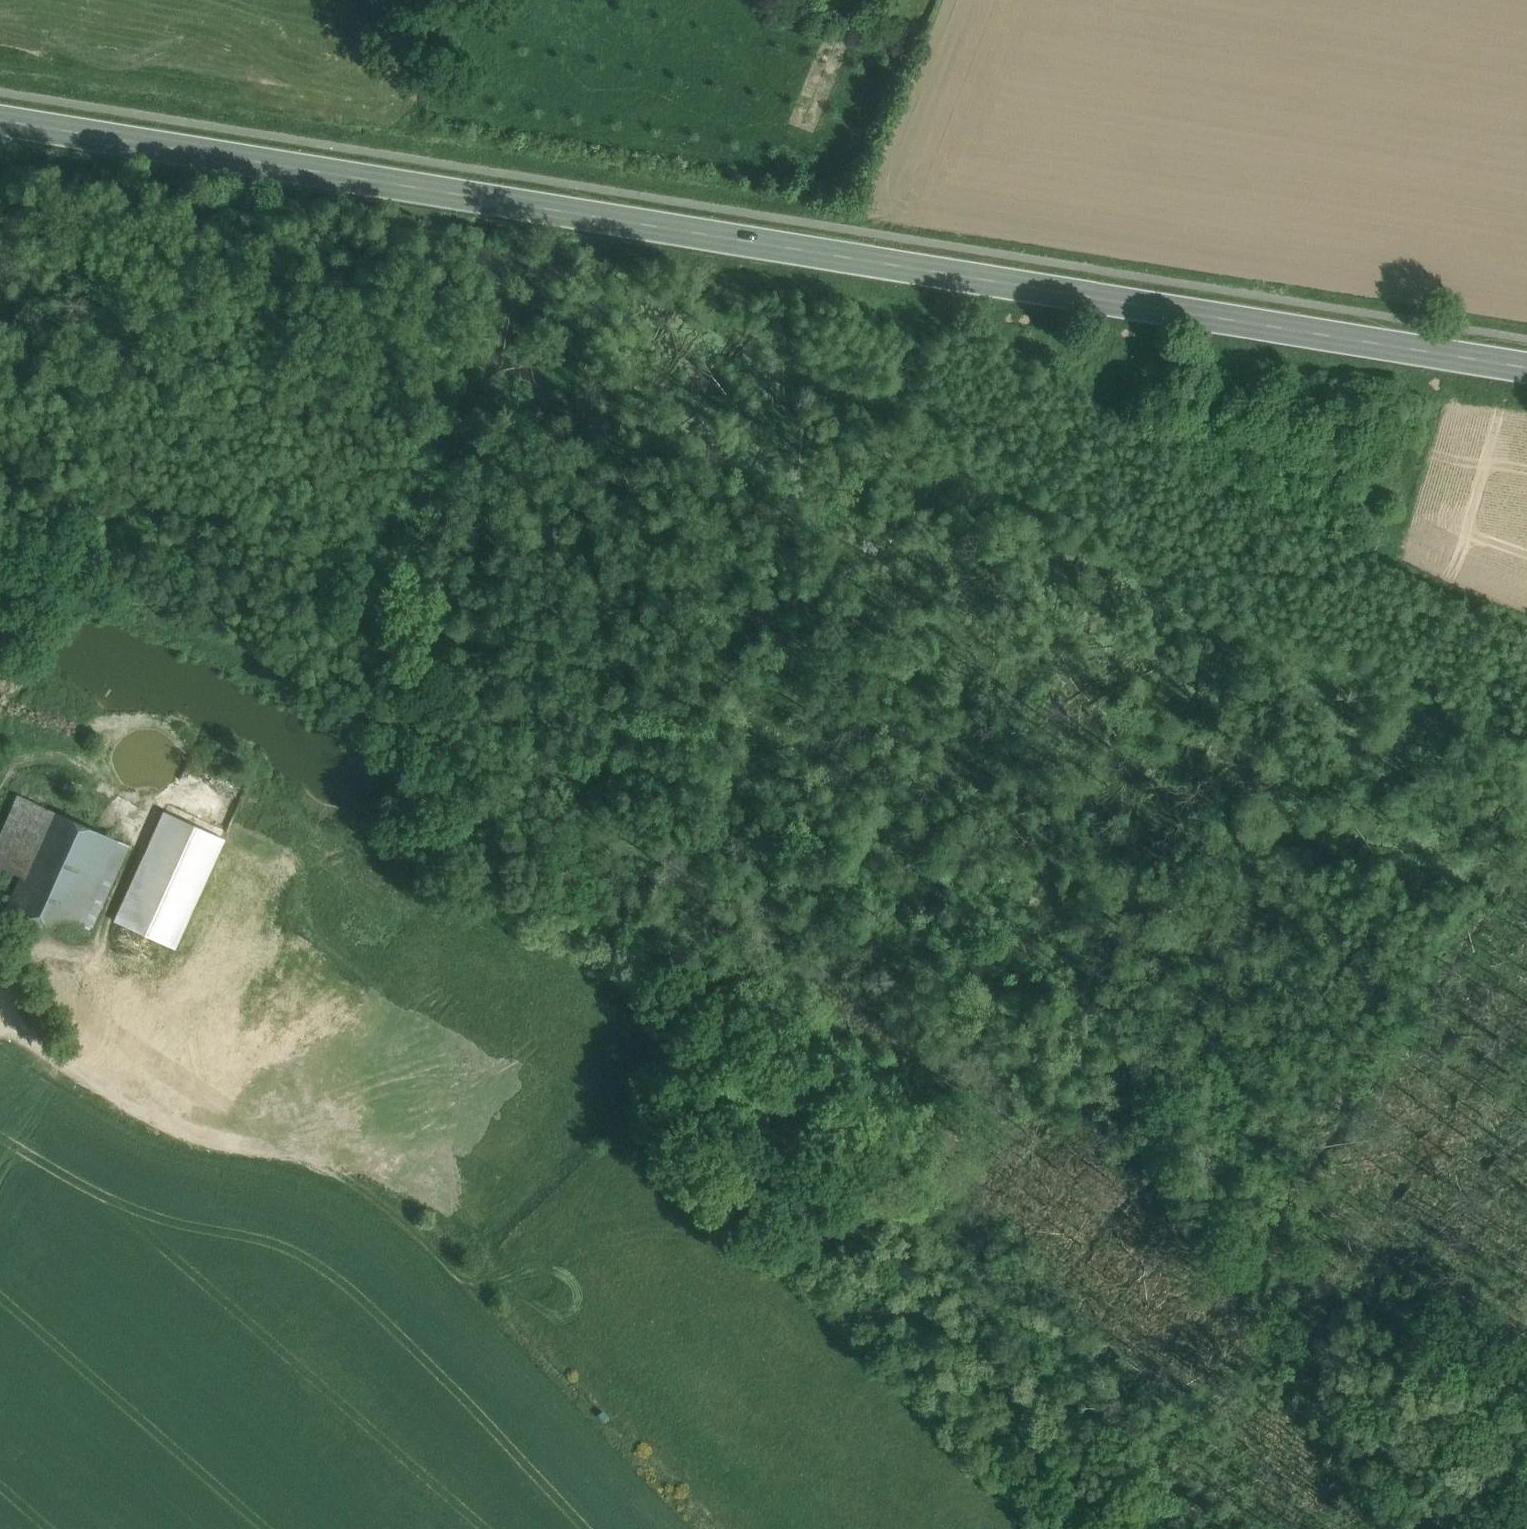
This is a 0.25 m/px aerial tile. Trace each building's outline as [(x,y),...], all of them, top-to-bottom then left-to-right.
[(21,876),(51,810),(20,796),(0,840),(0,867),(21,876)] [(30,916),(55,927),(97,831),(51,810),(21,876),(8,906),(30,916)] [(165,812),(115,921),(173,948),(223,838),(165,812)] [(118,841),(97,831),(55,927),(75,936),(118,841)] [(30,916),(8,906),(3,918),(0,917),(0,931),(19,940),(30,916)] [(190,965),(206,943),(195,935),(179,957),(190,965)]
